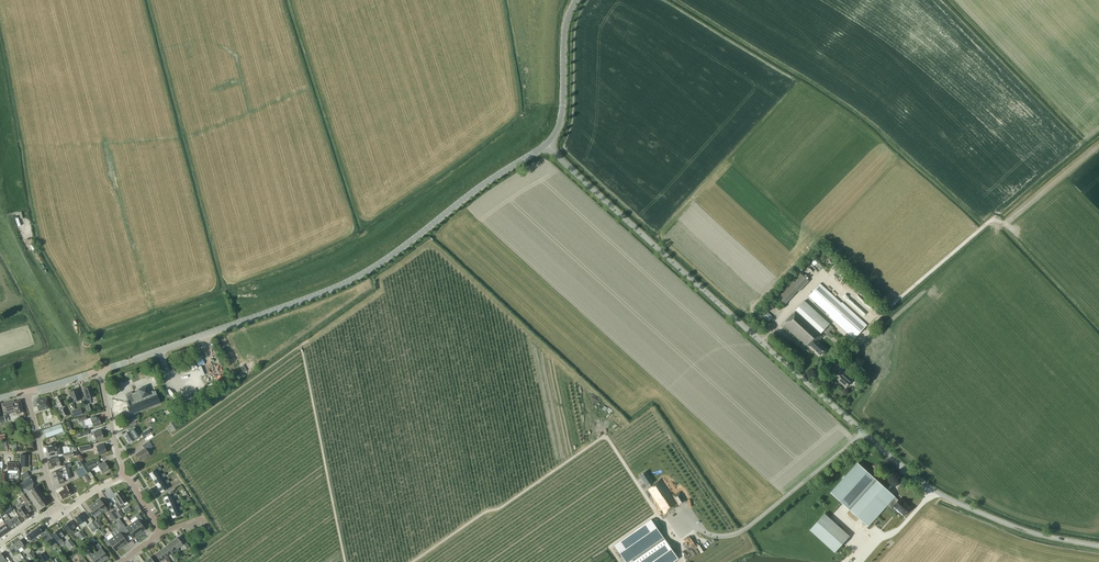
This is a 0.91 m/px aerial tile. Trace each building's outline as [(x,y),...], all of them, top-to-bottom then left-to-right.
[(775,296),(784,305),(798,290),(799,291),(809,281),(799,272),(794,278),(793,277),(775,296)] [(820,283),(808,296),(855,338),(867,325),(820,283)] [(825,333),(822,331),(829,323),(804,301),(783,324),(805,345),(806,344),(808,347),(810,345),(815,350),(817,352),(818,352),(821,355),(827,349),(818,341),(824,334),(825,333)] [(765,310),(761,315),(769,321),(773,317),(765,310)] [(830,324),(823,331),(826,334),(833,327),(830,324)] [(846,387),(852,381),(843,374),(844,372),(842,370),(843,370),(840,367),(835,373),(838,375),(839,375),(840,376),(837,380),(846,387)] [(85,405),(92,403),(90,398),(94,397),(91,386),(83,389),(84,389),(86,396),(83,398),(85,405)] [(127,401),(125,402),(127,406),(126,407),(130,415),(161,403),(157,395),(156,391),(153,391),(150,393),(147,386),(138,389),(139,391),(132,393),(131,392),(125,394),(127,399),(126,399),(127,401)] [(73,402),(80,400),(77,390),(70,392),(73,402)] [(63,418),(69,415),(59,396),(55,398),(58,404),(57,404),(59,409),(58,410),(63,418)] [(39,411),(50,408),(47,398),(46,398),(45,397),(43,398),(43,399),(36,401),(39,411)] [(4,415),(0,416),(0,422),(7,421),(7,414),(16,412),(16,414),(23,412),(20,401),(14,402),(14,401),(1,404),(4,415)] [(80,408),(71,410),(73,417),(82,414),(80,408)] [(97,416),(90,418),(87,419),(86,416),(78,418),(79,422),(84,421),(86,425),(88,424),(89,428),(93,427),(101,425),(99,418),(98,418),(97,416)] [(124,430),(137,424),(135,421),(122,426),(124,430)] [(60,424),(44,430),(46,438),(63,432),(60,424)] [(127,429),(128,430),(129,432),(123,435),(129,444),(135,440),(134,439),(136,438),(136,436),(135,435),(134,434),(132,436),(131,434),(136,431),(136,429),(134,426),(127,429)] [(149,429),(141,433),(143,437),(151,433),(149,429)] [(96,441),(103,438),(101,430),(93,432),(93,433),(91,433),(91,435),(94,435),(96,441)] [(140,462),(150,456),(146,451),(152,447),(149,442),(142,446),(144,449),(136,455),(140,462)] [(63,454),(62,448),(61,445),(56,446),(56,444),(47,446),(49,453),(53,452),(54,452),(56,452),(57,451),(57,455),(63,454)] [(98,455),(106,453),(104,444),(96,446),(98,455)] [(29,466),(29,455),(20,455),(20,466),(29,466)] [(56,467),(60,466),(59,457),(49,459),(50,467),(56,466),(56,467)] [(97,467),(94,461),(87,464),(89,470),(97,467)] [(102,473),(109,469),(105,462),(98,466),(102,473)] [(51,473),(53,479),(65,475),(65,474),(70,473),(68,467),(71,466),(70,463),(62,466),(63,469),(61,470),(51,473)] [(858,463),(831,493),(868,527),(892,500),(895,503),(893,506),(904,515),(911,508),(900,498),(899,500),(858,463)] [(81,469),(76,471),(80,478),(87,473),(90,471),(85,464),(80,467),(81,469)] [(153,480),(159,476),(156,471),(159,470),(157,467),(154,469),(155,470),(149,474),(153,480)] [(664,515),(686,501),(680,492),(673,497),(662,479),(654,483),(646,471),(640,475),(649,489),(647,489),(664,515)] [(65,475),(53,479),(55,485),(65,482),(64,480),(66,479),(66,480),(71,478),(70,473),(65,474),(65,475)] [(161,474),(159,476),(153,480),(157,486),(163,482),(160,478),(163,476),(161,474)] [(30,477),(20,484),(24,489),(27,493),(26,493),(38,510),(49,503),(36,486),(33,483),(34,482),(30,477)] [(163,482),(157,486),(161,493),(167,489),(164,484),(167,482),(165,480),(163,482)] [(64,490),(59,493),(62,500),(74,494),(69,484),(63,487),(64,490)] [(164,497),(167,504),(173,501),(171,496),(174,495),(172,490),(168,492),(169,492),(166,493),(167,496),(164,497)] [(119,510),(125,506),(123,504),(127,501),(120,491),(114,496),(118,503),(115,504),(119,510)] [(31,511),(26,504),(24,501),(27,499),(23,494),(18,498),(21,502),(18,504),(21,508),(17,510),(22,517),(23,516),(25,520),(29,517),(29,516),(30,515),(28,513),(31,511)] [(94,503),(101,513),(104,511),(105,513),(108,511),(106,509),(107,509),(99,499),(94,503)] [(176,500),(173,501),(167,504),(170,511),(176,508),(174,504),(177,502),(176,500)] [(96,517),(101,513),(94,503),(89,507),(96,517)] [(180,509),(179,507),(176,508),(170,511),(173,518),(179,516),(177,511),(180,509)] [(118,517),(113,510),(109,513),(114,521),(118,517)] [(80,525),(87,519),(83,513),(81,515),(80,514),(75,518),(80,525)] [(850,536),(825,513),(810,530),(835,552),(850,536)] [(132,524),(139,534),(145,529),(140,523),(143,520),(138,514),(135,516),(138,520),(132,524)] [(11,520),(16,527),(21,523),(16,516),(11,520)] [(10,530),(16,527),(11,520),(9,518),(5,521),(6,523),(6,524),(10,530)] [(626,561),(674,561),(679,559),(659,530),(661,529),(661,527),(656,519),(654,519),(652,520),(651,519),(614,545),(626,561)] [(87,525),(93,532),(99,528),(94,522),(93,520),(87,525)] [(75,533),(72,530),(76,528),(72,522),(70,523),(69,522),(63,526),(71,536),(75,533)] [(0,527),(0,537),(10,530),(6,524),(5,524),(0,527)] [(133,538),(139,534),(132,524),(126,528),(124,525),(121,527),(125,534),(128,531),(133,538)] [(37,538),(36,537),(40,534),(46,543),(52,538),(46,530),(43,532),(39,527),(27,535),(31,540),(32,541),(33,542),(37,539),(37,538)] [(125,534),(121,527),(117,529),(120,533),(114,537),(121,547),(127,542),(122,536),(125,534)] [(57,541),(64,536),(59,529),(52,535),(57,541)] [(76,533),(81,540),(86,536),(81,530),(76,533)] [(116,551),(121,547),(114,537),(108,541),(106,538),(102,540),(107,547),(111,545),(116,551)] [(73,548),(76,546),(70,538),(65,542),(69,548),(72,546),(73,548)] [(178,538),(172,542),(177,549),(178,548),(181,546),(184,550),(186,548),(189,547),(183,539),(180,541),(178,538)] [(14,544),(18,549),(22,547),(23,549),(25,548),(24,546),(24,545),(20,540),(14,544)] [(180,552),(178,548),(177,549),(172,542),(166,546),(171,553),(172,553),(176,550),(179,554),(180,552)] [(20,552),(18,549),(14,544),(8,548),(12,554),(16,551),(18,553),(20,552)] [(95,552),(102,561),(103,561),(108,558),(101,548),(98,544),(96,546),(99,550),(95,552)] [(166,546),(161,550),(166,557),(167,557),(170,554),(173,558),(175,556),(172,553),(171,553),(166,546)] [(169,560),(167,557),(166,557),(161,550),(155,554),(160,561),(164,558),(167,561),(169,560)] [(95,552),(92,555),(89,551),(87,553),(90,557),(94,561),(102,561),(95,552)] [(37,556),(41,561),(44,561),(48,559),(43,552),(37,556)]
